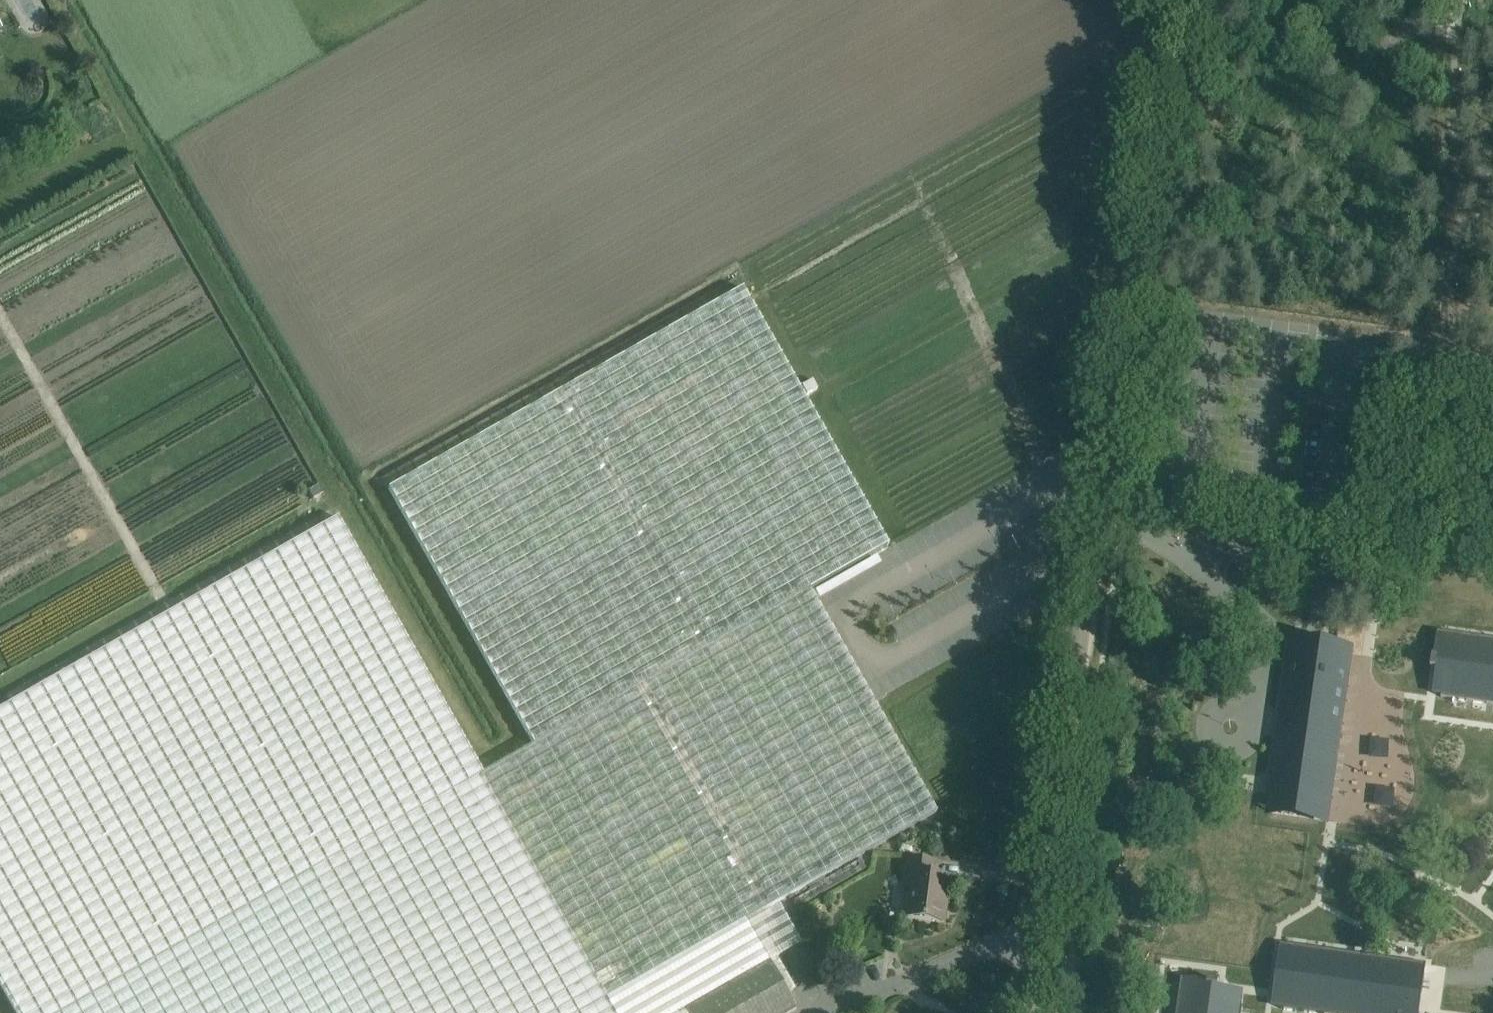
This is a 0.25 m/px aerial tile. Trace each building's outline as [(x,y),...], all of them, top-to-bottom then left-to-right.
[(0,710),(0,986),(16,1012),(790,1012),(795,1010),(794,1008),(787,994),(786,994),(769,962),(777,958),(782,955),(758,914),(935,811),(875,702),(810,586),(887,543),(743,288),(389,489),(532,743),(533,745),(483,774),(337,518),(233,578),(177,610),(164,617),(146,627),(0,710)] [(948,529),(1022,494),(1013,474),(929,514),(934,526),(945,521),(948,529)] [(313,499),(323,494),(318,486),(308,492),(313,499)] [(1429,670),(1443,673),(1439,699),(1492,707),(1492,642),(1436,633),(1432,659),(1431,659),(1429,670)] [(1290,659),(1271,796),(1322,803),(1326,765),(1338,682),(1347,683),(1349,668),(1339,666),(1341,649),(1302,644),(1300,661),(1290,659)] [(933,875),(934,862),(908,858),(904,888),(910,889),(906,918),(944,923),(947,902),(942,901),(945,877),(933,875)] [(1276,971),(1284,972),(1279,1008),(1315,1012),(1419,1012),(1420,1012),(1410,1010),(1411,1007),(1413,991),(1422,992),(1426,964),(1280,943),(1276,971)] [(824,944),(806,952),(815,975),(833,968),(824,944)] [(1177,1012),(1242,1012),(1243,1007),(1216,1003),(1219,982),(1208,980),(1208,981),(1204,981),(1181,978),(1177,1012)]
